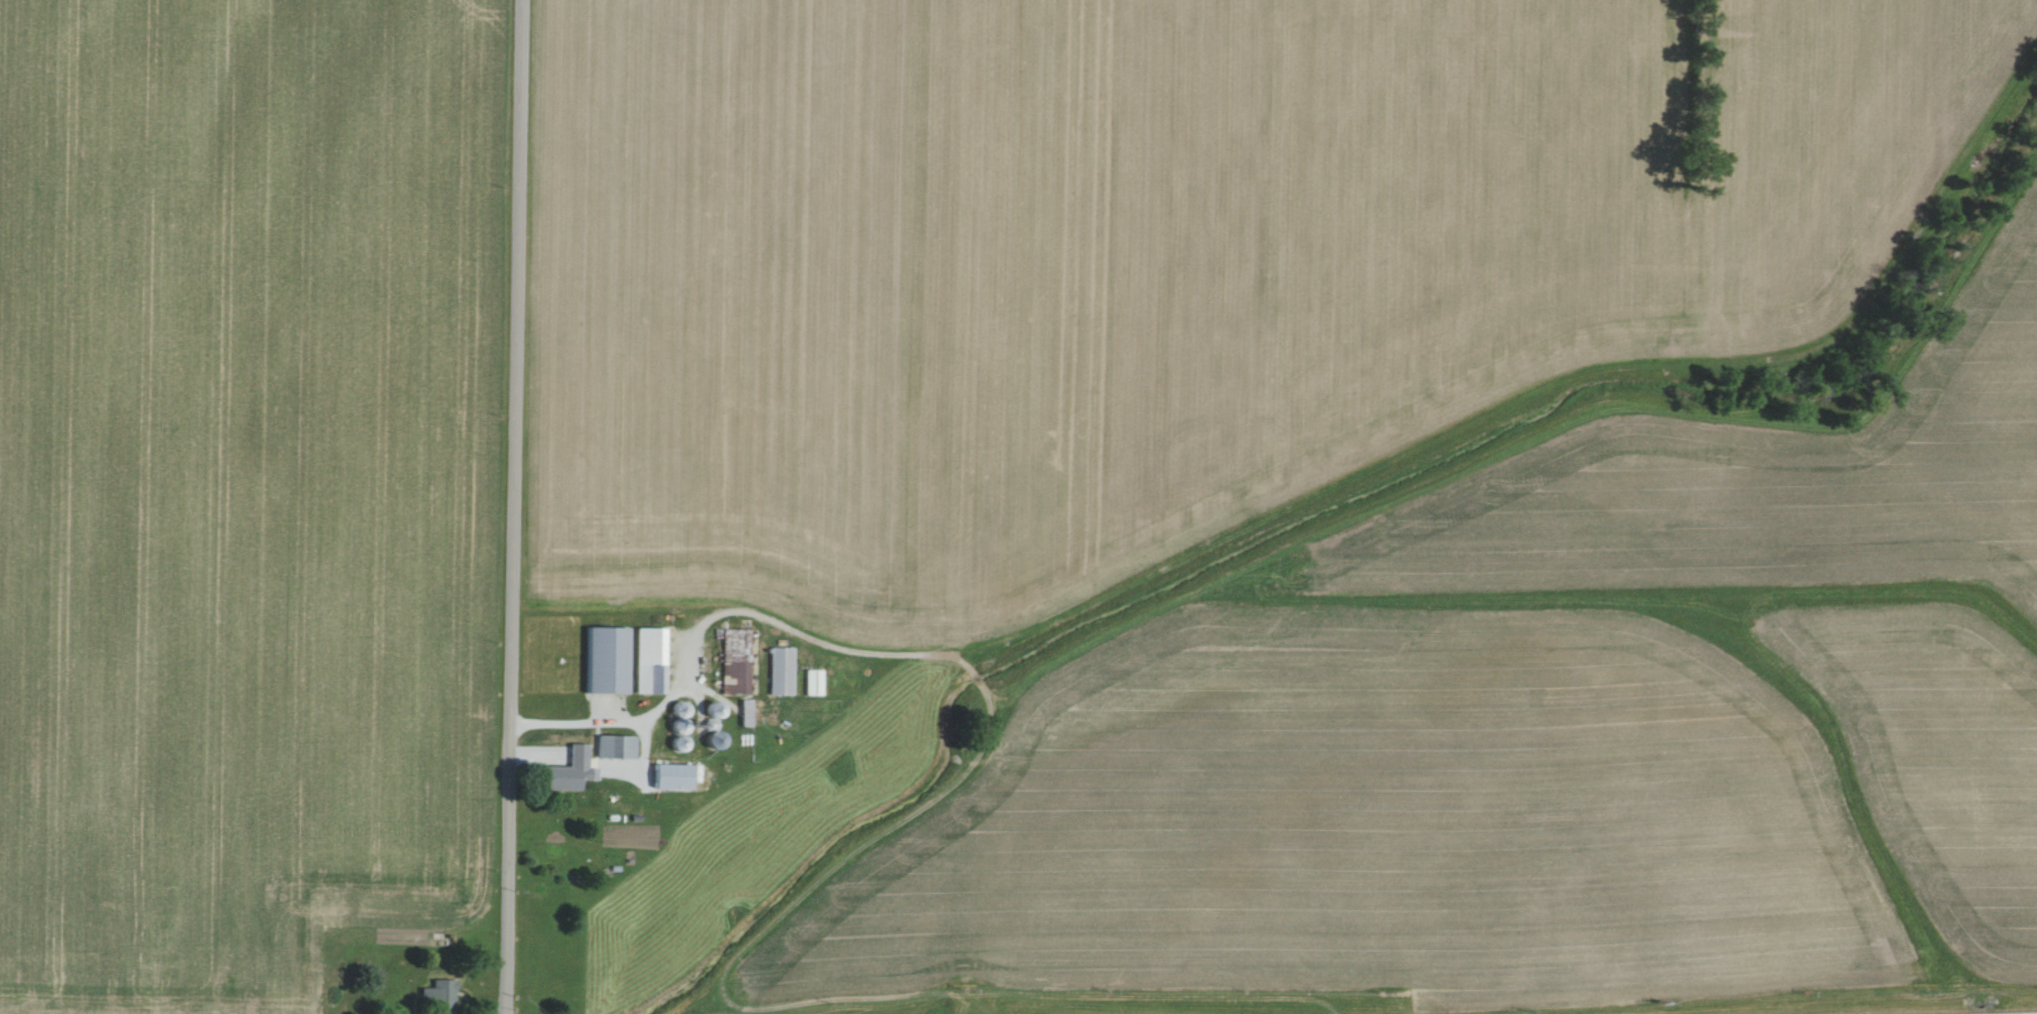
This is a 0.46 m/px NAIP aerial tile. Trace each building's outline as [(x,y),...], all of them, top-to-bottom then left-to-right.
[(581,692),(626,693),(626,683),(623,683),(624,627),(582,626),(581,692)] [(632,693),(659,693),(660,627),(633,627),(632,693)] [(747,628),(720,629),(721,693),(748,693),(747,628)] [(767,694),(790,695),(791,647),(769,647),(767,694)] [(819,695),(820,669),(802,669),(802,695),(819,695)] [(633,759),(634,736),(594,734),(594,758),(633,759)] [(585,743),(566,744),(566,765),(538,766),(538,790),(577,789),(577,779),(595,779),(595,768),(585,768),(585,743)] [(648,788),(689,789),(690,764),(649,763),(648,788)] [(419,1009),(452,1010),(453,982),(420,981),(419,1009)]
